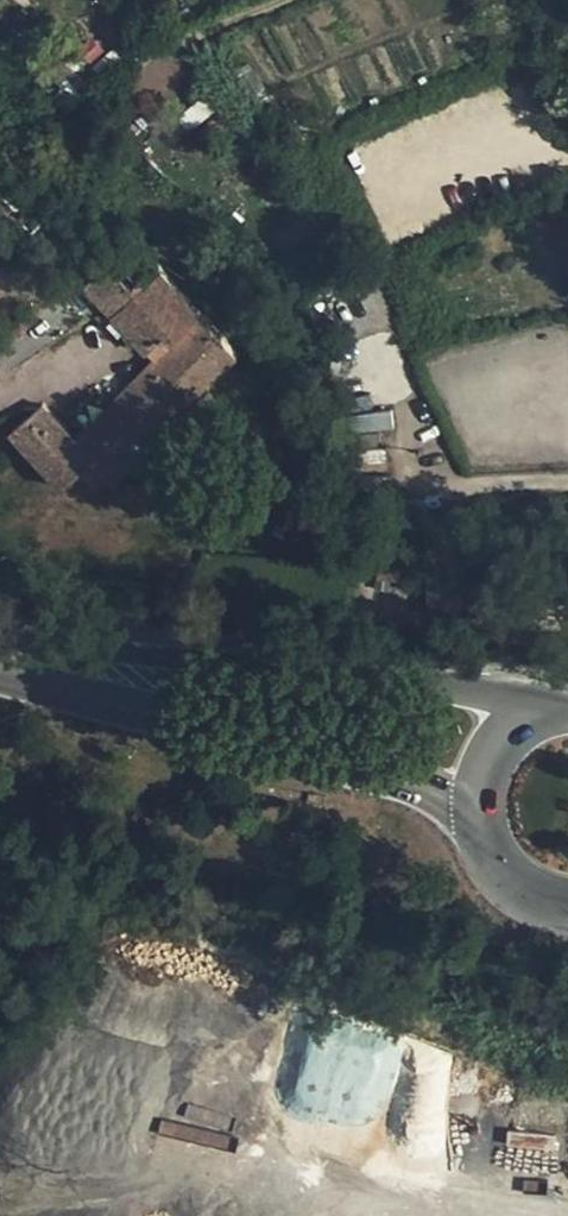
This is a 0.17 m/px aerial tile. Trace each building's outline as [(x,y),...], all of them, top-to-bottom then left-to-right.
[(270,345),(159,232),(111,278),(139,307),(163,332),(184,354),(103,433),(68,398),(40,425),(97,484),(111,469),(122,481),(135,467),(140,472),(270,345)] [(163,332),(139,307),(134,313),(157,337),(163,332)] [(14,459),(10,434),(0,435),(0,461),(14,459)] [(307,1110),(347,1104),(338,1042),(298,1048),(307,1110)] [(507,1158),(552,1158),(551,1133),(506,1134),(507,1158)]
